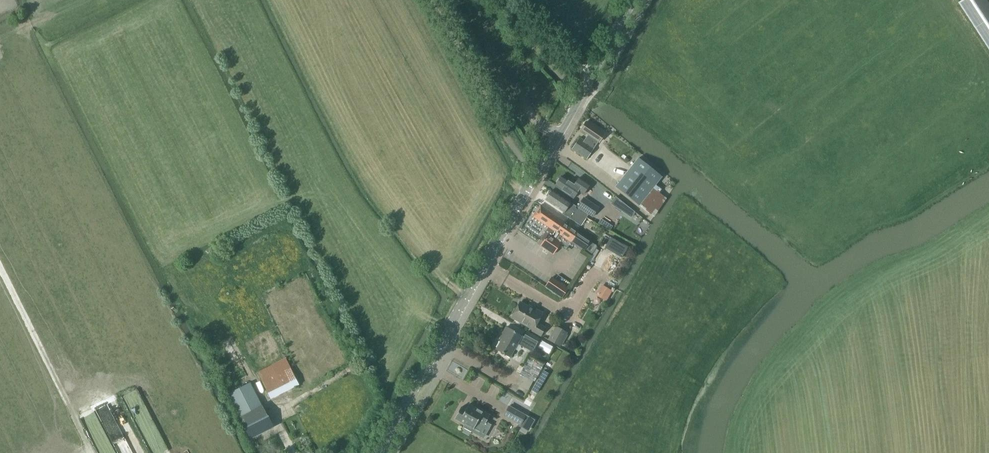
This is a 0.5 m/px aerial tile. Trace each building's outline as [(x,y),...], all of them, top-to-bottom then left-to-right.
[(987,0),(964,0),(959,3),(988,49),(988,3),(987,0)] [(599,143),(604,134),(586,122),(580,130),(599,143)] [(661,190),(655,185),(662,177),(638,159),(616,187),(639,205),(647,212),(645,213),(651,218),(652,216),(653,217),(666,199),(659,193),(661,190)] [(579,178),(574,185),(561,176),(558,181),(555,186),(573,198),(578,191),(583,195),(589,185),(579,178)] [(570,203),(571,203),(552,190),(546,200),(568,215),(568,217),(581,226),(588,215),(570,203)] [(593,216),(599,208),(583,197),(577,207),(587,214),(588,212),(593,216)] [(615,197),(611,204),(631,217),(634,212),(615,197)] [(540,206),(533,217),(549,227),(542,237),(545,239),(541,246),(553,255),(561,243),(568,247),(571,243),(571,242),(577,233),(563,223),(564,221),(540,206)] [(601,219),(598,223),(598,224),(609,230),(612,226),(611,226),(601,219)] [(584,251),(590,242),(577,233),(571,242),(571,243),(584,251)] [(562,297),(568,289),(552,278),(546,287),(562,297)] [(612,292),(602,285),(595,296),(606,302),(612,292)] [(534,309),(533,310),(520,302),(511,317),(533,330),(532,331),(541,335),(545,328),(537,324),(543,314),(534,309)] [(559,348),(567,333),(555,326),(547,341),(559,348)] [(532,351),(539,339),(527,332),(524,337),(506,327),(502,334),(504,335),(496,349),(510,357),(518,343),(532,351)] [(249,435),(271,424),(246,376),(224,388),(249,435)] [(486,422),(490,415),(482,411),(482,412),(470,405),(469,405),(468,404),(467,406),(465,410),(461,407),(454,419),(464,425),(465,425),(464,427),(472,432),(474,428),(480,432),(486,422)] [(520,425),(525,416),(509,406),(504,416),(520,425)] [(293,445),(297,452),(316,452),(308,438),(293,445)]
